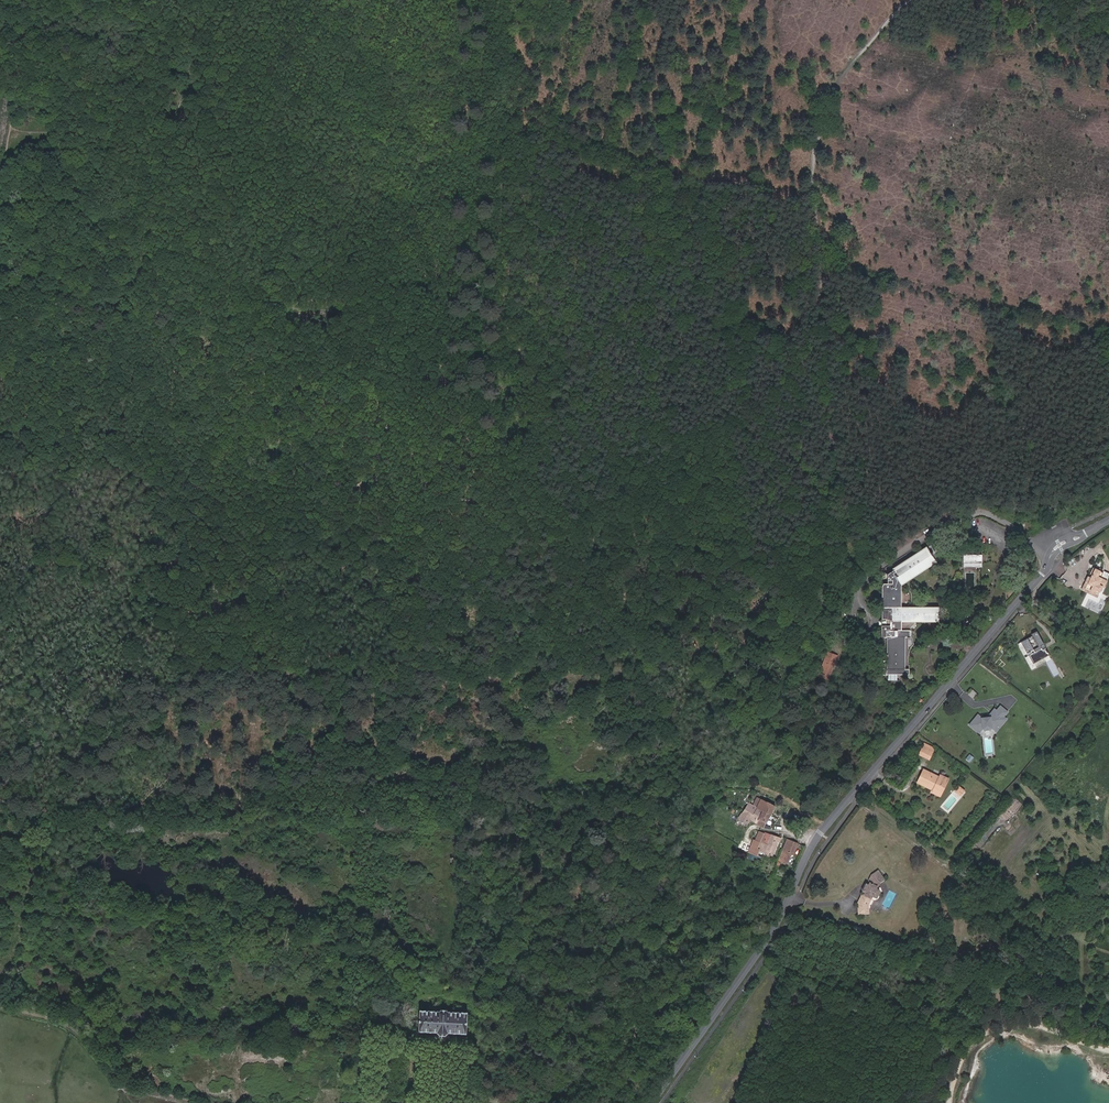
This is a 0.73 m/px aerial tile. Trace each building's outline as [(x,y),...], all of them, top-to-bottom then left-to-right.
[(906,582),(942,562),(934,547),(899,566),(900,567),(893,571),(892,582),(886,582),(886,583),(884,634),(889,634),(888,666),(880,665),(880,672),(908,673),(909,667),(907,667),(909,637),(911,637),(912,629),(918,621),(940,622),(941,608),(905,606),(906,582)] [(985,554),(965,553),(965,567),(984,568),(985,554)] [(1098,574),(1096,580),(1097,580),(1091,593),(1108,600),(1108,598),(1108,586),(1107,585),(1108,580),(1108,578),(1098,574)] [(1108,600),(1091,593),(1090,597),(1106,604),(1108,600)] [(1045,644),(1038,631),(1033,634),(1034,635),(1024,641),(1030,652),(1033,650),(1034,653),(1031,654),(1035,662),(1050,654),(1047,648),(1044,649),(1042,646),(1045,644)] [(829,677),(837,656),(827,652),(820,674),(829,677)] [(979,715),(971,723),(980,731),(985,726),(986,727),(991,723),(998,729),(1008,717),(1005,715),(1005,713),(1008,710),(1002,704),(995,713),(991,713),(991,715),(990,715),(981,717),(979,715)] [(939,757),(929,752),(925,759),(935,764),(939,757)] [(945,782),(929,774),(923,788),(939,795),(938,797),(946,801),(955,784),(947,779),(945,782)] [(970,795),(965,791),(962,796),(966,799),(970,795)] [(761,799),(757,797),(753,805),(757,807),(761,799)] [(770,815),(775,806),(761,799),(757,807),(762,811),(770,815)] [(743,811),(742,812),(757,822),(762,811),(757,807),(753,805),(749,802),(743,811)] [(757,822),(764,827),(770,815),(762,811),(757,822)] [(755,840),(760,842),(764,831),(760,829),(755,840)] [(764,852),(773,855),(779,837),(765,831),(758,848),(764,850),(764,852)] [(790,853),(794,854),(798,843),(787,839),(781,856),(788,858),(790,853)] [(865,906),(865,918),(875,918),(875,908),(873,906),(877,900),(879,901),(880,899),(883,900),(886,894),(884,893),(887,888),(892,885),(887,876),(879,880),(875,889),(875,891),(874,893),(871,892),(870,894),(872,896),(871,899),(869,899),(865,906)] [(449,1032),(467,1032),(467,1011),(449,1011),(447,1009),(441,1009),(440,1010),(420,1010),(420,1031),(437,1031),(440,1035),(447,1035),(449,1032)]
